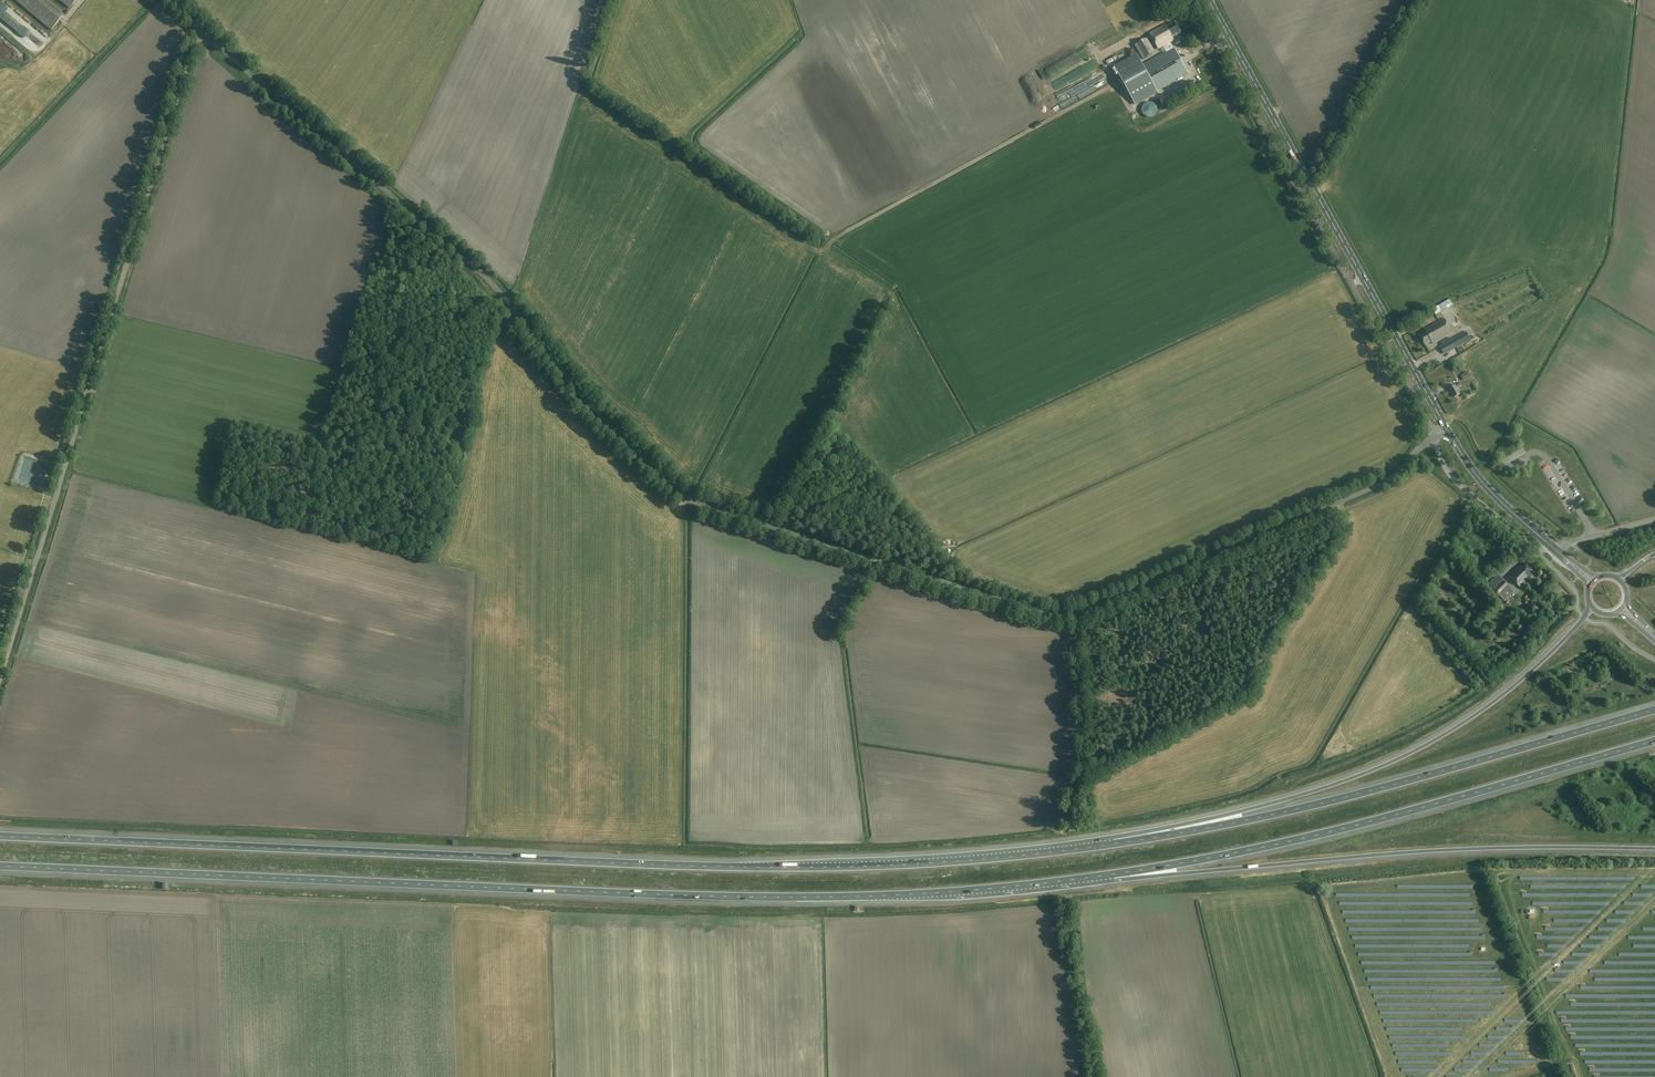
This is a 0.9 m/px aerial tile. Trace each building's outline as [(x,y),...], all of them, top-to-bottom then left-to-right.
[(26,41),(30,36),(5,15),(10,10),(15,14),(18,10),(6,0),(0,0),(0,20),(26,41)] [(46,0),(14,0),(50,30),(63,14),(46,0)] [(69,9),(76,0),(58,0),(69,9)] [(1152,24),(1149,19),(1139,25),(1142,29),(1152,24)] [(1137,55),(1115,67),(1135,104),(1157,92),(1156,90),(1187,73),(1170,43),(1174,40),(1178,38),(1177,36),(1181,33),(1175,22),(1167,27),(1165,24),(1149,33),(1158,49),(1163,46),(1166,52),(1143,65),(1137,55)] [(38,50),(43,45),(35,37),(30,43),(38,50)] [(1155,53),(1147,39),(1135,45),(1144,60),(1155,53)] [(1084,56),(1093,52),(1091,48),(1082,52),(1084,56)] [(1092,67),(1098,61),(1092,55),(1086,61),(1092,67)] [(1120,60),(1114,62),(1116,65),(1130,58),(1129,55),(1122,59),(1123,61),(1121,62),(1120,60)] [(1157,111),(1157,110),(1157,109),(1157,108),(1157,107),(1156,107),(1156,106),(1156,105),(1155,105),(1155,104),(1154,104),(1153,103),(1152,103),(1151,103),(1150,103),(1149,103),(1148,103),(1147,103),(1146,103),(1146,104),(1145,104),(1144,105),(1143,106),(1143,107),(1142,108),(1142,109),(1142,110),(1142,111),(1142,112),(1142,113),(1143,114),(1143,115),(1144,115),(1144,116),(1145,116),(1145,117),(1146,117),(1147,118),(1148,118),(1149,118),(1150,118),(1151,118),(1152,118),(1153,117),(1154,117),(1155,116),(1156,115),(1156,114),(1157,114),(1157,113),(1157,112),(1157,111)] [(1453,305),(1449,299),(1432,310),(1435,316),(1453,305)] [(1452,333),(1444,319),(1424,330),(1425,332),(1419,335),(1425,345),(1431,342),(1432,344),(1452,333)] [(1471,340),(1467,332),(1452,340),(1452,341),(1440,347),(1444,353),(1456,347),(1471,340)] [(1461,386),(1459,383),(1456,385),(1455,385),(1449,389),(1454,398),(1460,394),(1457,389),(1461,386)] [(1534,574),(1523,563),(1509,576),(1521,587),(1534,574)] [(1514,593),(1498,576),(1489,584),(1505,602),(1514,593)] [(1514,599),(1519,605),(1523,602),(1527,609),(1532,605),(1524,594),(1521,597),(1519,595),(1514,599)] [(1541,608),(1538,604),(1533,609),(1536,612),(1541,608)]
